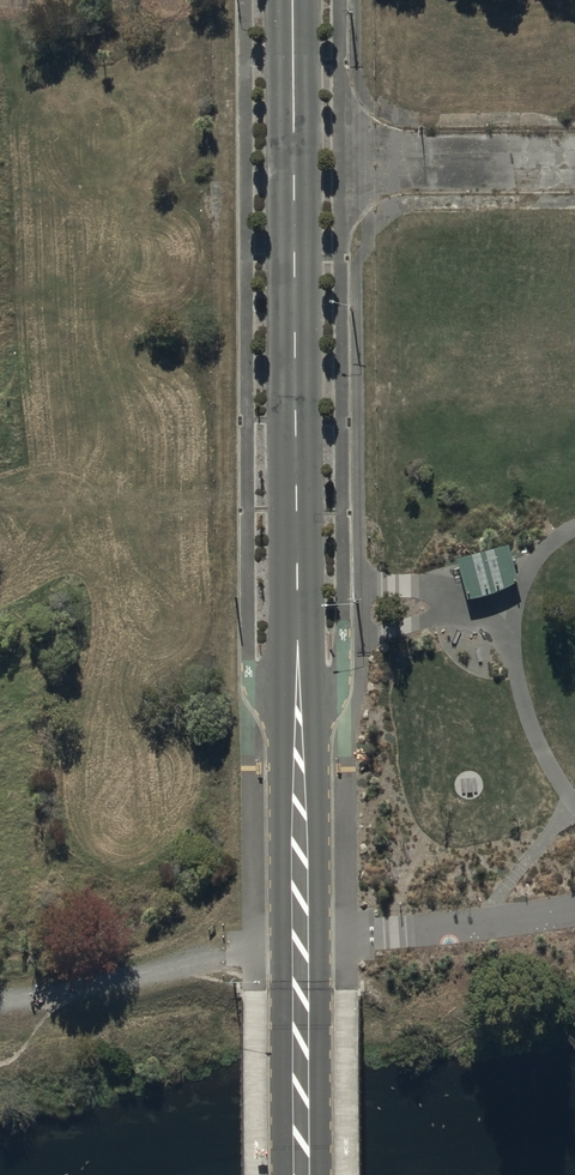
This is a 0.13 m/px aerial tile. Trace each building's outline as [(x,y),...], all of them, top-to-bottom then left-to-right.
[(511,550),(460,564),(470,598),(521,584),(511,550)]
